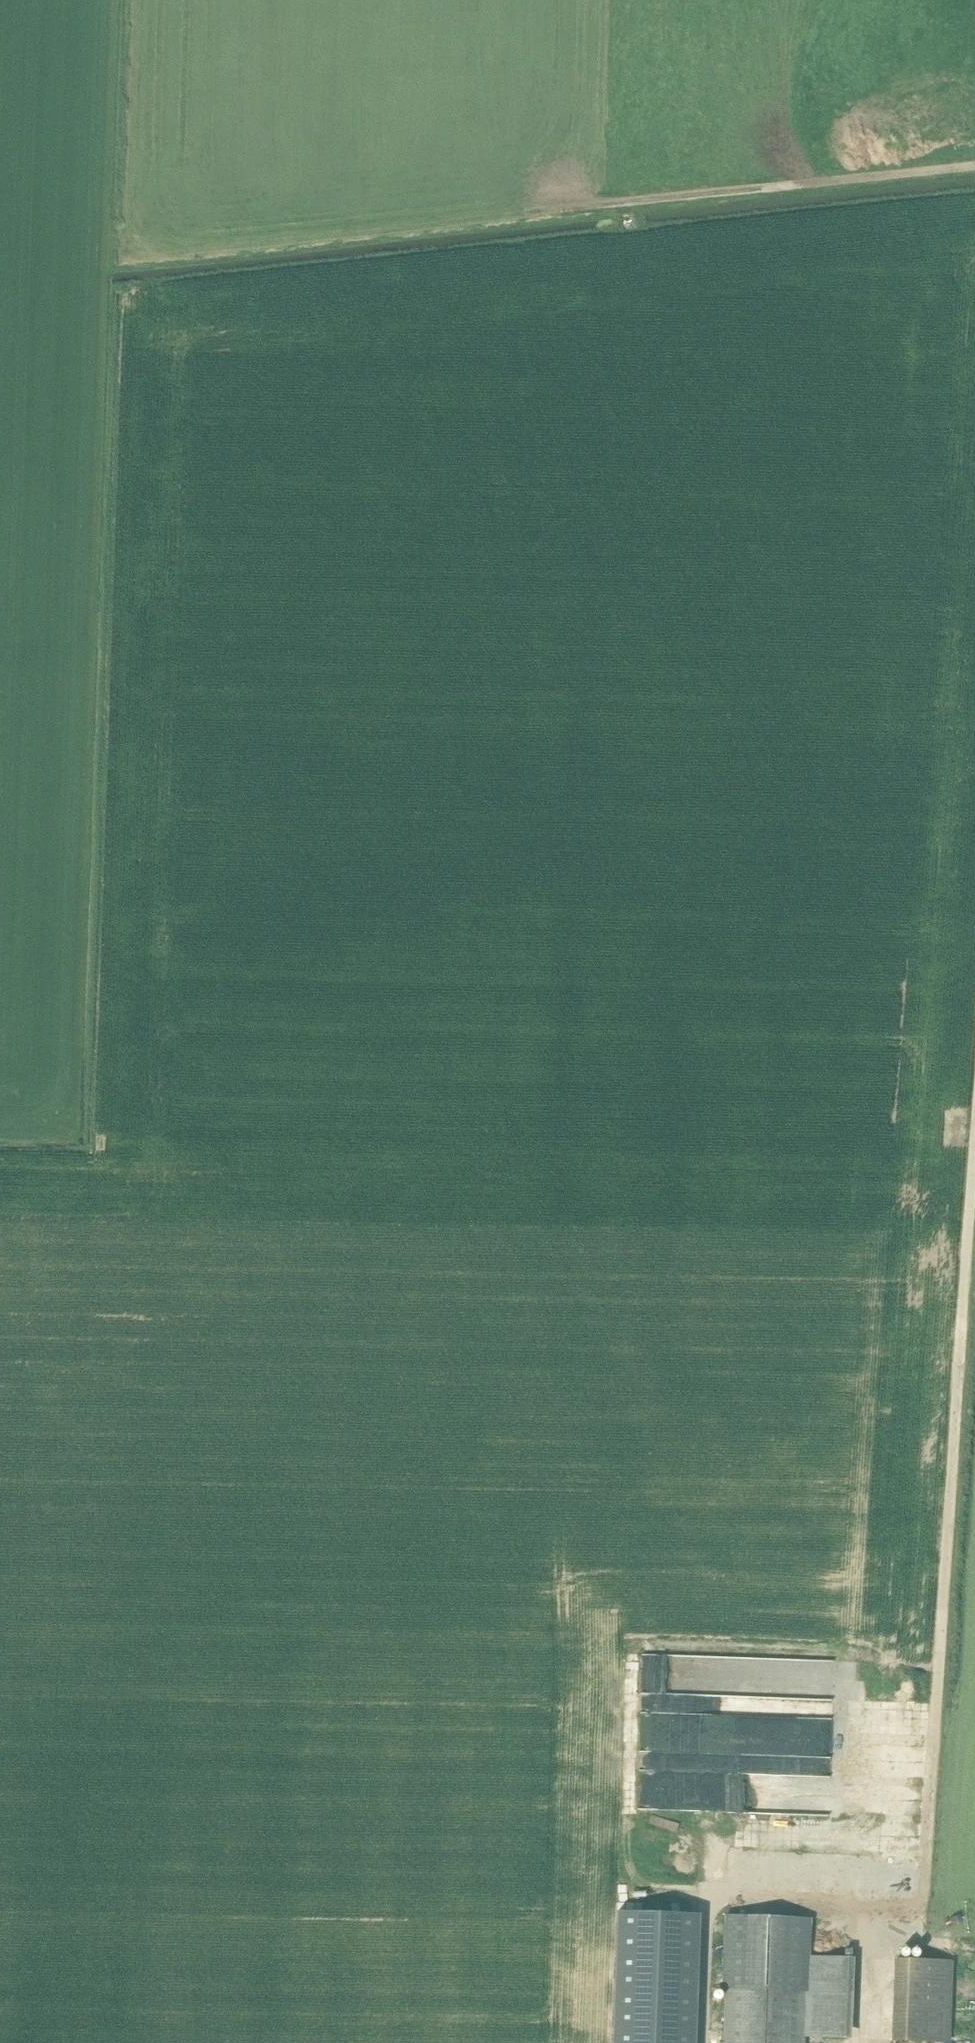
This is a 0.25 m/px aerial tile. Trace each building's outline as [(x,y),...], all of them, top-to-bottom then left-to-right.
[(881,1773),(901,1776),(905,1755),(885,1752),(881,1773)] [(640,1770),(639,1809),(833,1814),(833,1802),(821,1801),(822,1783),(806,1783),(805,1801),(796,1801),(797,1775),(640,1770)] [(914,1812),(915,1795),(894,1794),(893,1811),(914,1812)] [(609,2042),(694,2042),(698,1914),(614,1911),(609,2042)] [(806,2036),(849,2037),(851,1961),(810,1960),(812,1918),(725,1915),(722,1989),(727,1989),(725,2042),(806,2042),(806,2036)] [(954,1960),(895,1958),(892,2040),(950,2042),(954,1960)]
